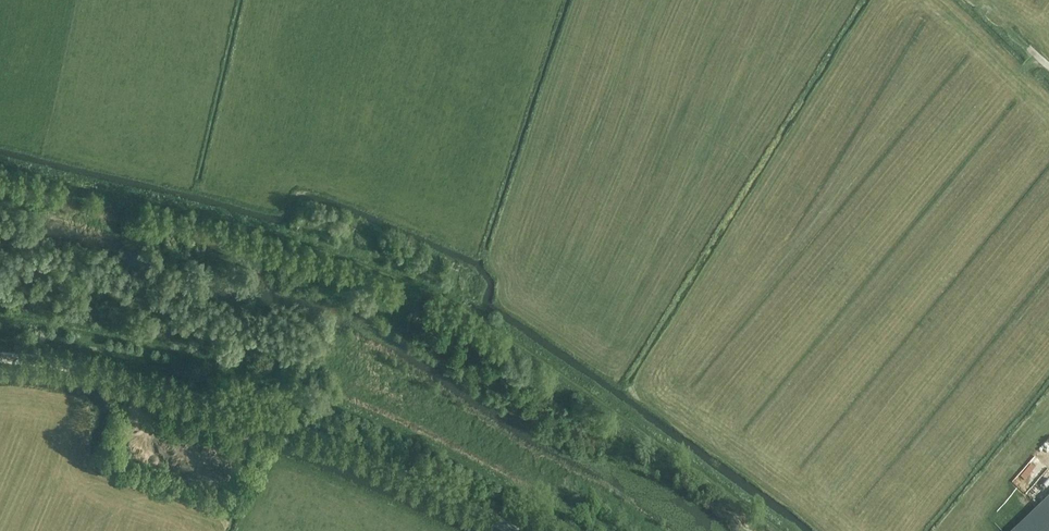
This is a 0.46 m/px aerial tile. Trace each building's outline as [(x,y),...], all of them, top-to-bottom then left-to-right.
[(1034,455),(1048,469),(1048,451),(1043,445),(1034,455)] [(1032,517),(1017,530),(1048,530),(1048,500),(1032,517)]
